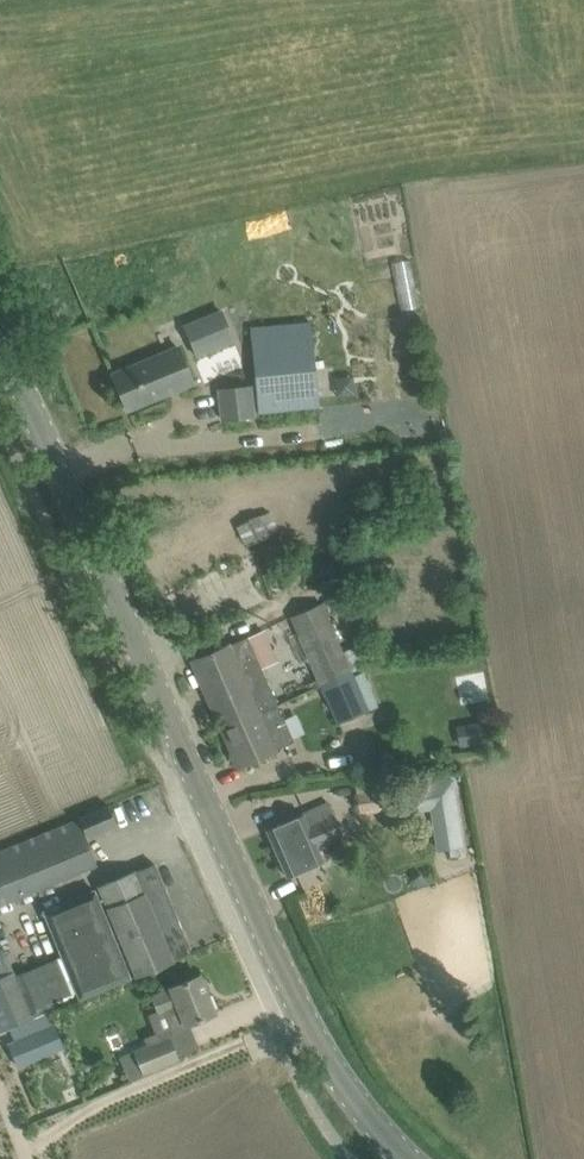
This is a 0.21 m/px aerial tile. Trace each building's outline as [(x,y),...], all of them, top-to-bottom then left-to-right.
[(228,344),(216,315),(181,330),(193,358),(228,344)] [(310,322),(250,328),(259,414),(319,408),(314,362),(312,362),(310,322)] [(127,408),(149,399),(191,381),(177,348),(113,375),(127,408)] [(252,416),(249,388),(220,392),(223,419),(252,416)] [(269,511),(236,525),(245,545),(278,531),(269,511)] [(352,671),(343,652),(322,604),(291,618),(321,685),(352,671)] [(273,696),(270,690),(262,671),(261,671),(246,637),(192,661),(222,729),(277,705),(273,696)] [(378,705),(363,673),(354,676),(352,671),(321,685),(337,723),(368,709),(378,705)] [(238,766),(260,757),(293,742),(277,705),(222,729),(238,766)] [(489,720),(455,727),(459,746),(493,740),(489,720)] [(392,775),(354,781),(359,813),(396,808),(392,775)] [(433,810),(436,848),(462,846),(457,778),(417,781),(419,811),(433,810)] [(287,877),(309,867),(322,861),(315,845),(342,834),(328,803),(266,829),(287,877)] [(73,875),(95,866),(77,819),(0,851),(0,904),(73,875)] [(154,968),(169,962),(191,953),(154,864),(117,879),(43,909),(78,998),(154,968)] [(0,979),(0,1032),(33,1017),(14,973),(0,979)] [(129,1081),(131,1080),(180,1060),(169,1031),(214,1014),(199,976),(170,988),(151,996),(156,1008),(149,1011),(157,1030),(145,1035),(148,1042),(148,1043),(133,1050),(134,1052),(120,1058),(129,1081)] [(50,1026),(48,1027),(8,1043),(18,1067),(65,1048),(50,1009),(45,1012),(47,1018),(50,1026)]
